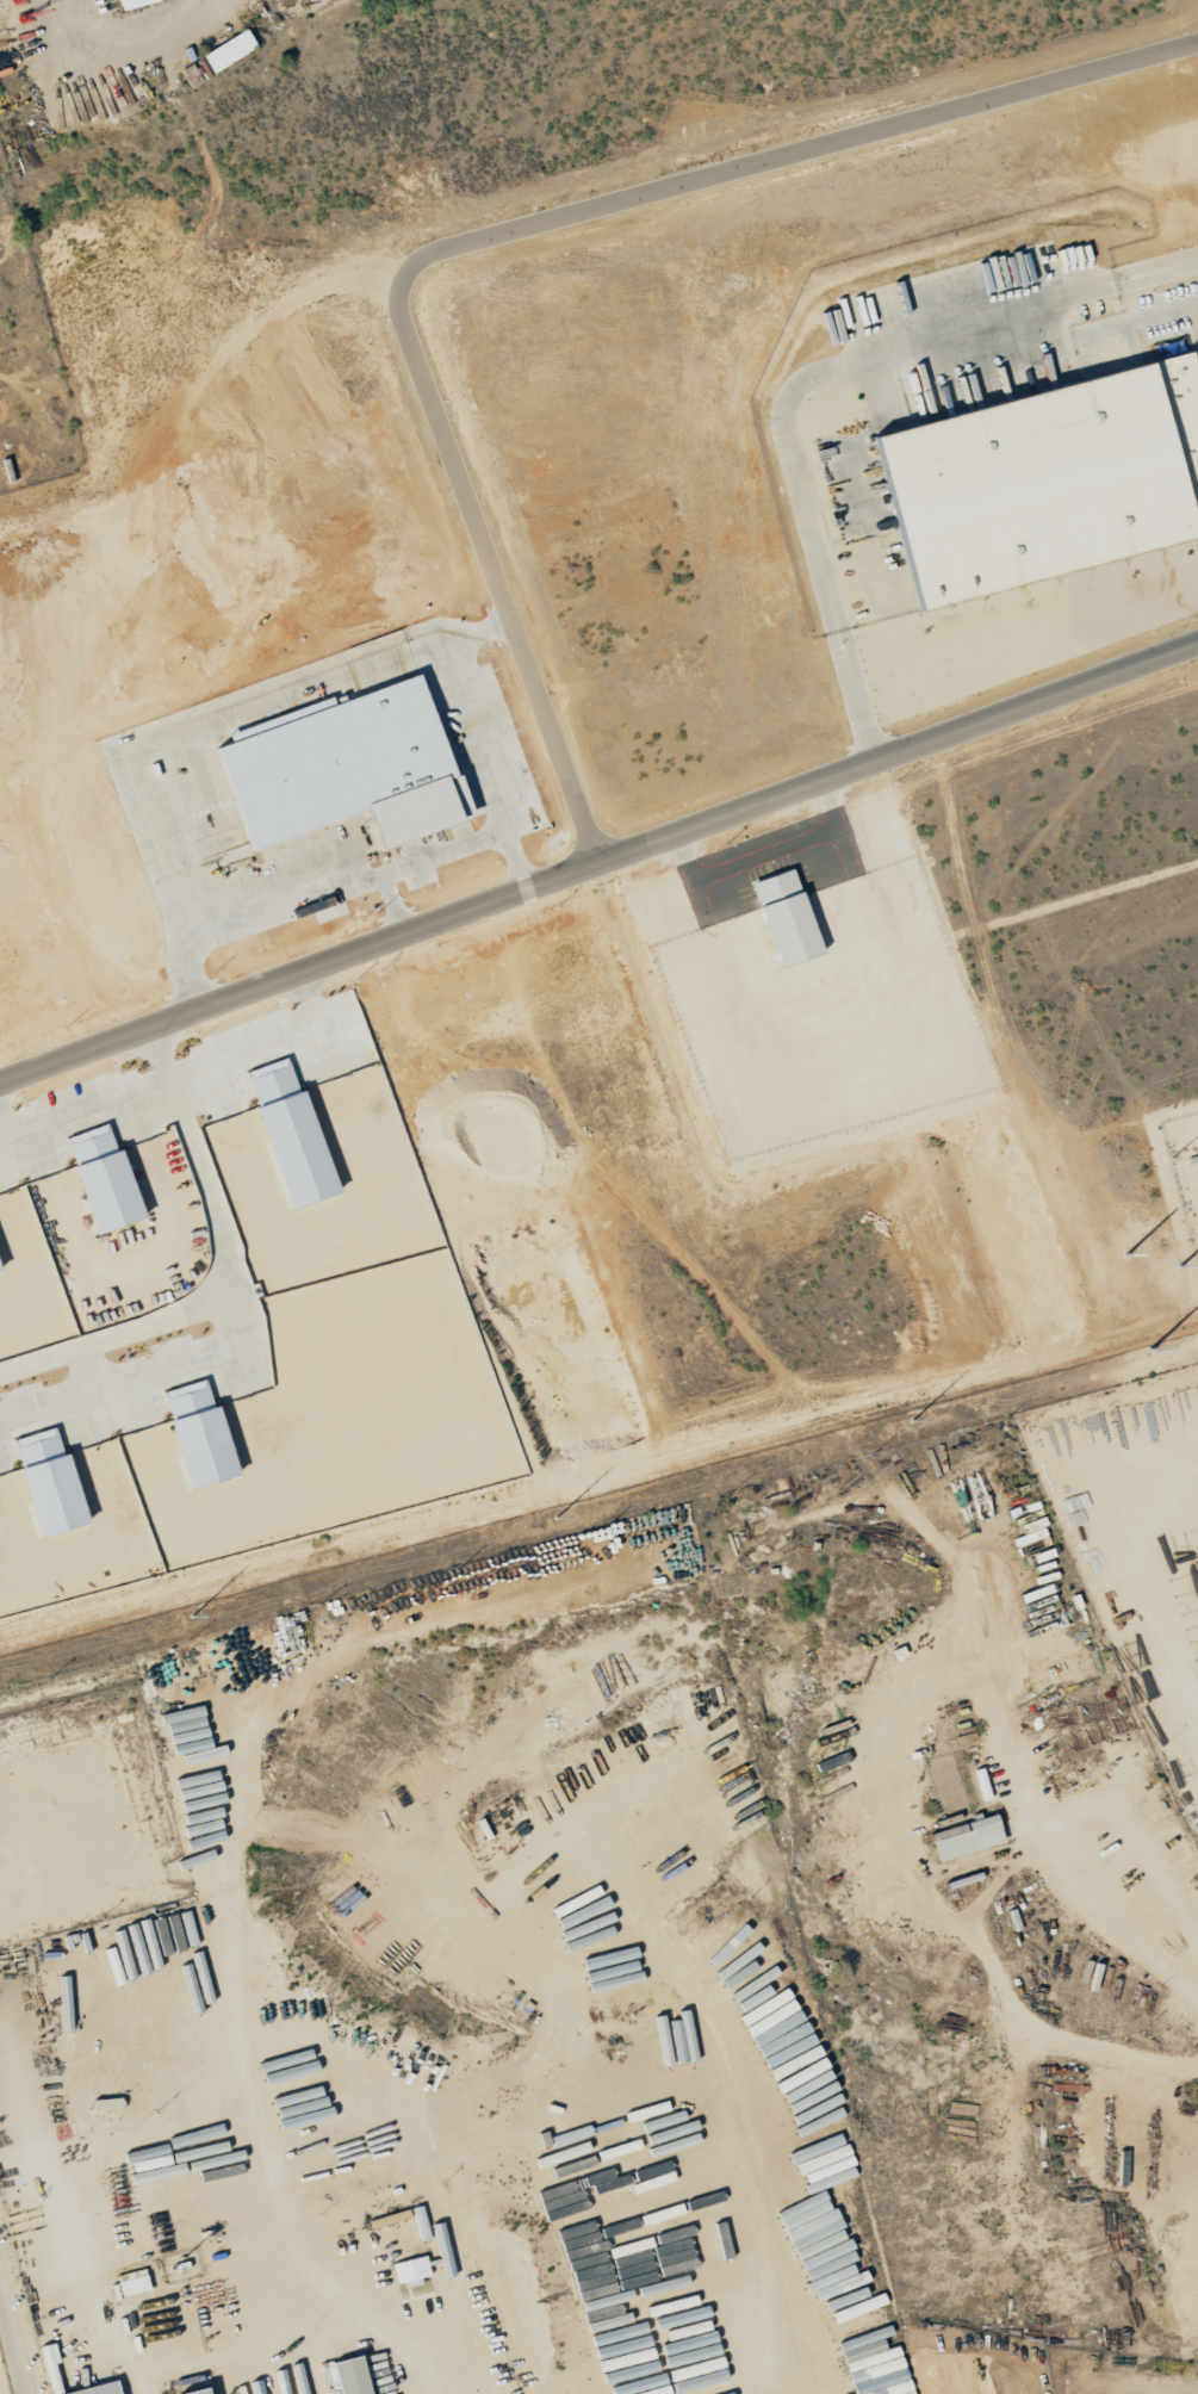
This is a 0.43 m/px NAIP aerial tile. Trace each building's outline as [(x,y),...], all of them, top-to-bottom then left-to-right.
[(154,0),(117,0),(120,11),(154,2),(154,0)] [(200,55),(211,73),(255,48),(245,30),(200,55)] [(1193,355),(871,429),(911,603),(1197,537),(1197,378),(1193,355)] [(819,953),(792,871),(751,885),(778,967),(819,953)] [(333,1194),(289,1057),(244,1071),(255,1107),(253,1107),(286,1209),(333,1194)] [(92,1234),(139,1220),(109,1123),(62,1138),(92,1234)] [(160,1392),(186,1490),(233,1478),(207,1379),(160,1392)] [(34,1538),(82,1526),(57,1428),(11,1439),(19,1470),(17,1470),(34,1538)] [(936,1862),(1003,1842),(994,1813),(928,1834),(936,1862)] [(429,2275),(424,2256),(391,2264),(398,2290),(421,2284),(419,2278),(429,2275)] [(147,2291),(144,2270),(116,2274),(119,2296),(147,2291)] [(894,2339),(883,2341),(881,2333),(841,2342),(845,2361),(897,2350),(894,2339)] [(359,2355),(320,2364),(327,2393),(368,2393),(359,2355)] [(115,2381),(58,2393),(118,2393),(115,2381)]
